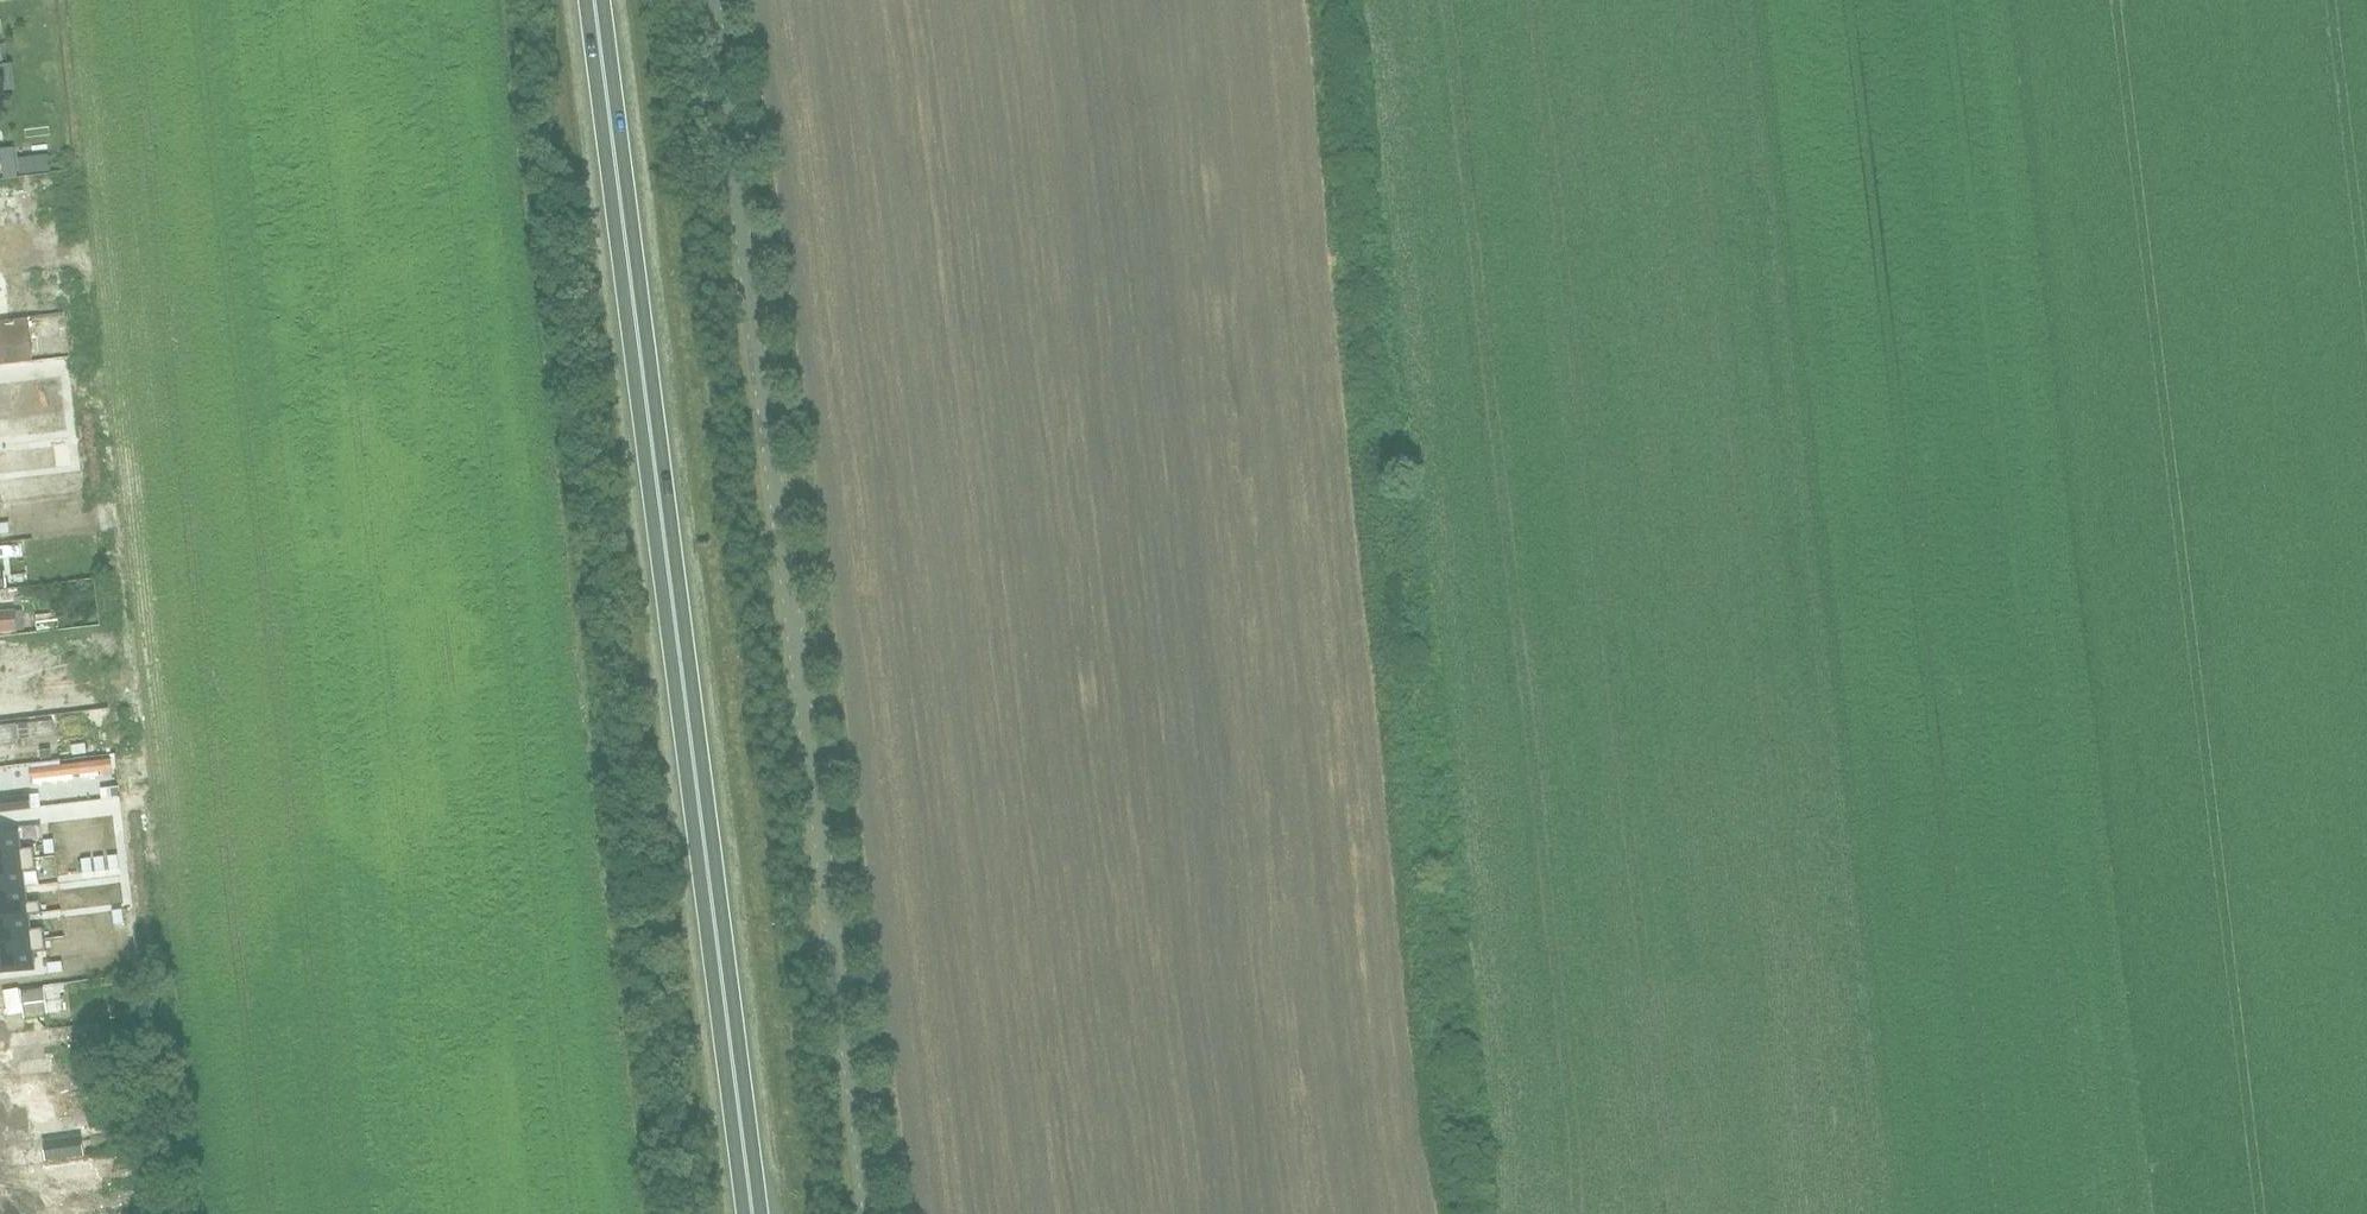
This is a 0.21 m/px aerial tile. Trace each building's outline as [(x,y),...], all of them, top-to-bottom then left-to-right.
[(32,360),(29,332),(27,319),(0,322),(0,364),(32,360)] [(17,631),(15,612),(0,613),(0,633),(17,631)] [(18,744),(16,725),(0,727),(0,746),(18,744)] [(31,769),(32,780),(112,771),(111,760),(31,769)] [(117,787),(100,789),(101,799),(119,798),(117,787)] [(32,808),(30,794),(0,797),(0,812),(32,808)] [(7,828),(28,822),(24,809),(3,816),(7,828)] [(0,835),(0,863),(36,859),(35,848),(20,850),(18,833),(0,835)] [(0,863),(0,891),(24,888),(22,872),(37,870),(36,859),(0,863)] [(27,915),(25,898),(40,896),(39,886),(24,888),(0,891),(0,918),(27,915)] [(46,910),(73,909),(72,895),(46,896),(46,910)] [(0,918),(0,945),(46,940),(44,929),(29,931),(27,915),(0,918)] [(0,945),(0,974),(34,970),(32,952),(47,951),(46,940),(0,945)] [(47,981),(46,1009),(67,1009),(67,982),(47,981)] [(45,1011),(44,983),(27,984),(28,1011),(45,1011)] [(32,1026),(3,1030),(3,1035),(33,1032),(32,1026)] [(45,1032),(47,1048),(95,1043),(93,1027),(45,1032)] [(33,1032),(3,1035),(4,1041),(33,1038),(33,1032)] [(16,1123),(15,1112),(2,1113),(0,1098),(0,1125),(16,1123)] [(0,1125),(0,1154),(6,1153),(4,1137),(18,1135),(16,1123),(0,1125)] [(85,1155),(82,1136),(44,1141),(47,1160),(85,1155)] [(63,1164),(66,1182),(96,1178),(93,1160),(63,1164)] [(0,1183),(0,1213),(4,1213),(24,1211),(22,1194),(36,1192),(34,1179),(0,1183)] [(36,1189),(39,1213),(62,1213),(59,1186),(36,1189)]
